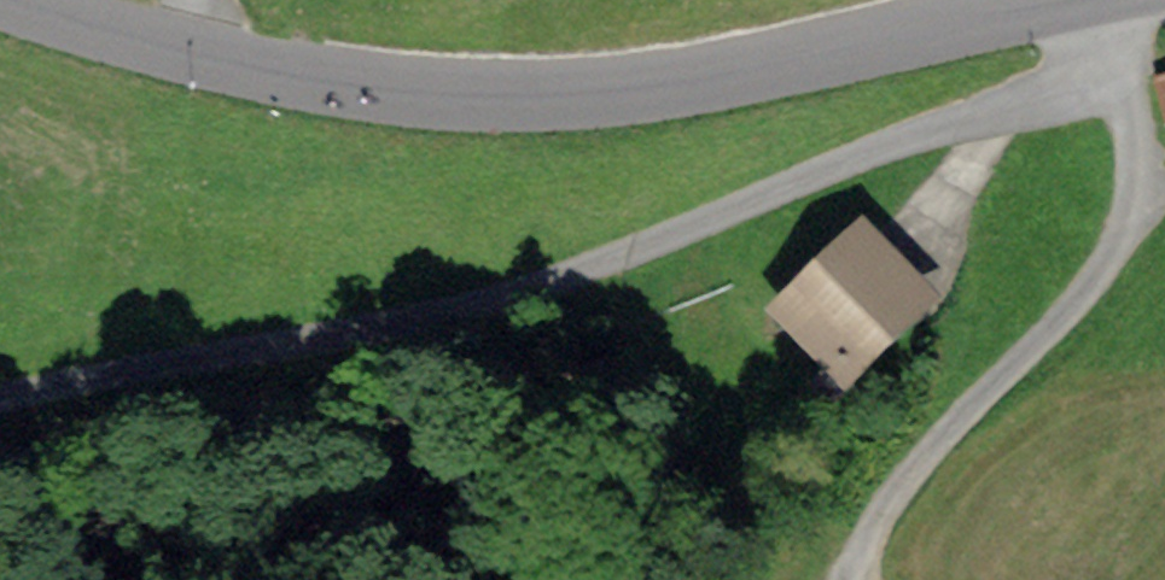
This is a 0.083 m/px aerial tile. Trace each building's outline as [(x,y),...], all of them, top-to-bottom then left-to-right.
[(857,373),(849,364),(926,287),(870,231),(793,308),(836,352),(818,372),(838,393),(857,373)]
